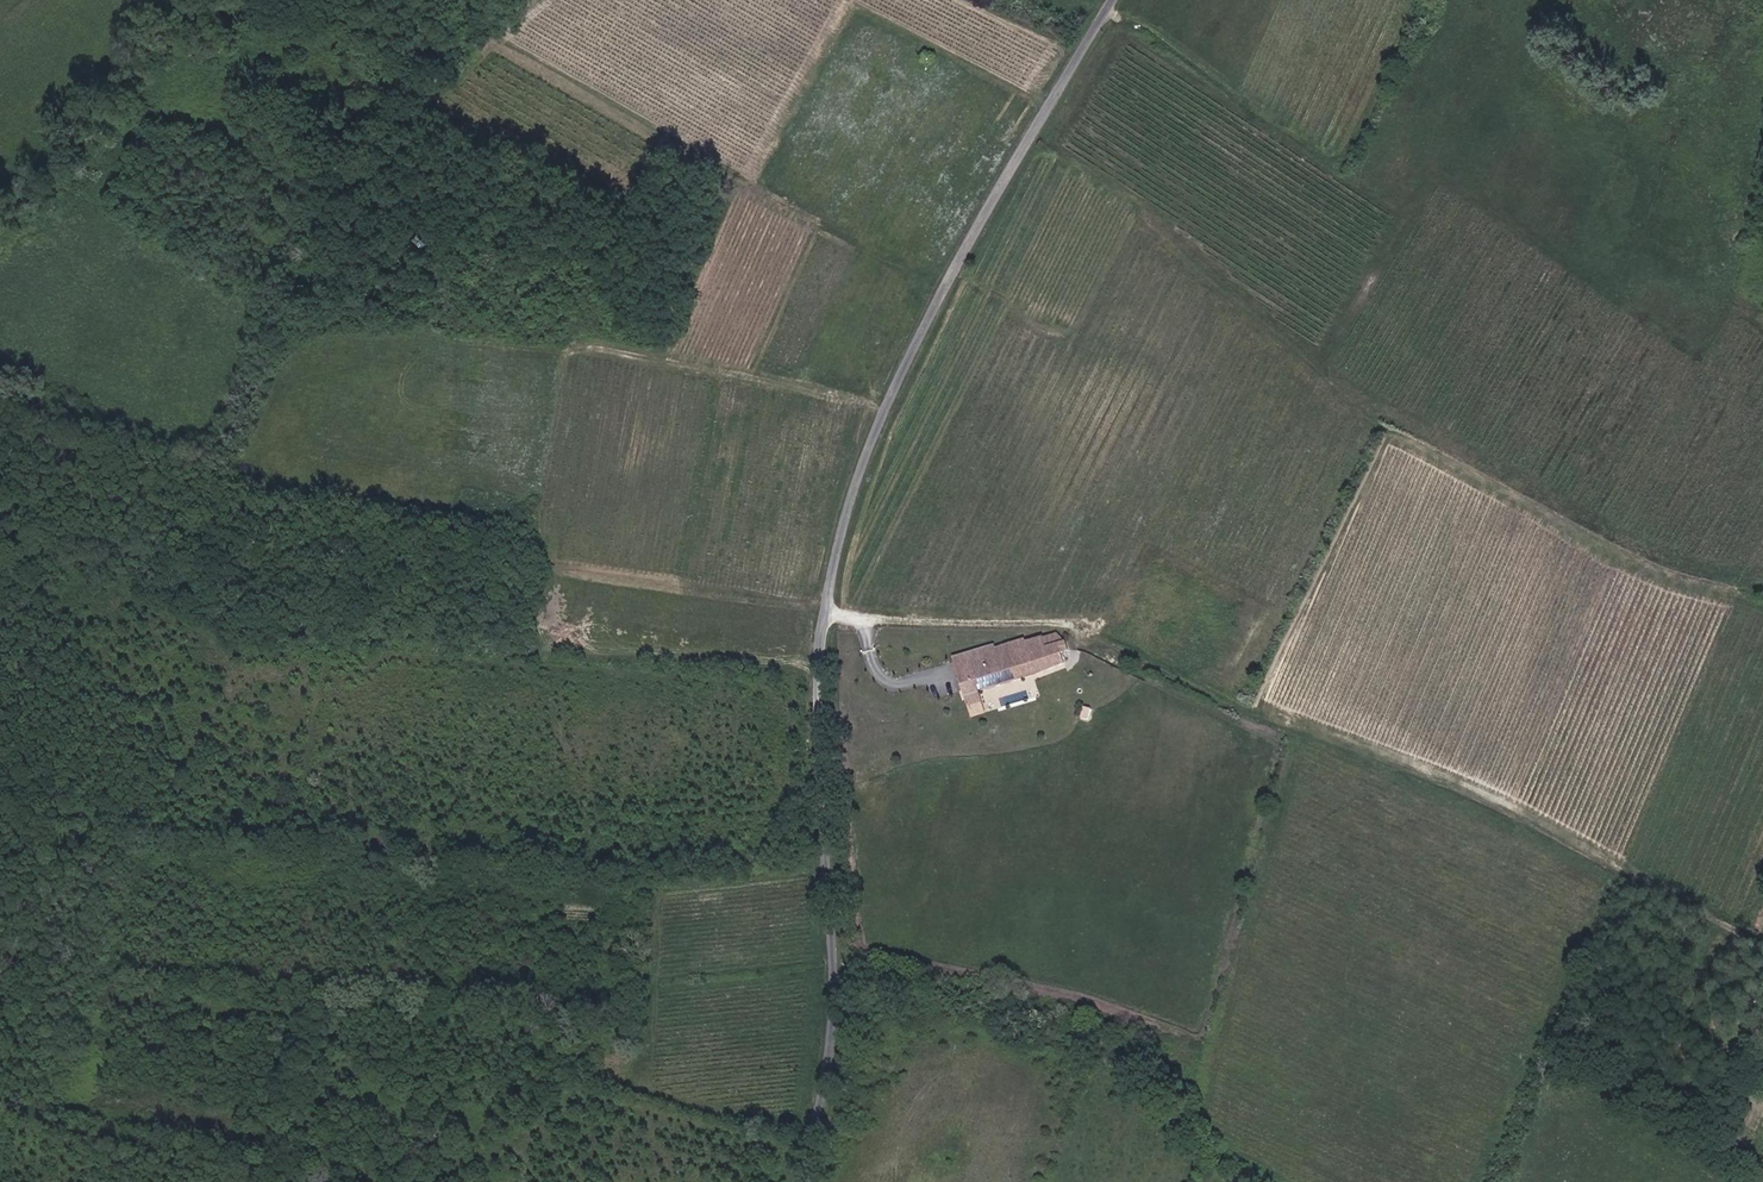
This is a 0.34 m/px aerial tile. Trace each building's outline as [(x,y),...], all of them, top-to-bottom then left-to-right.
[(997,653),(949,665),(957,699),(1060,672),(1057,661),(1066,659),(1062,645),(1031,652),(1029,649),(998,656),(997,653)]
